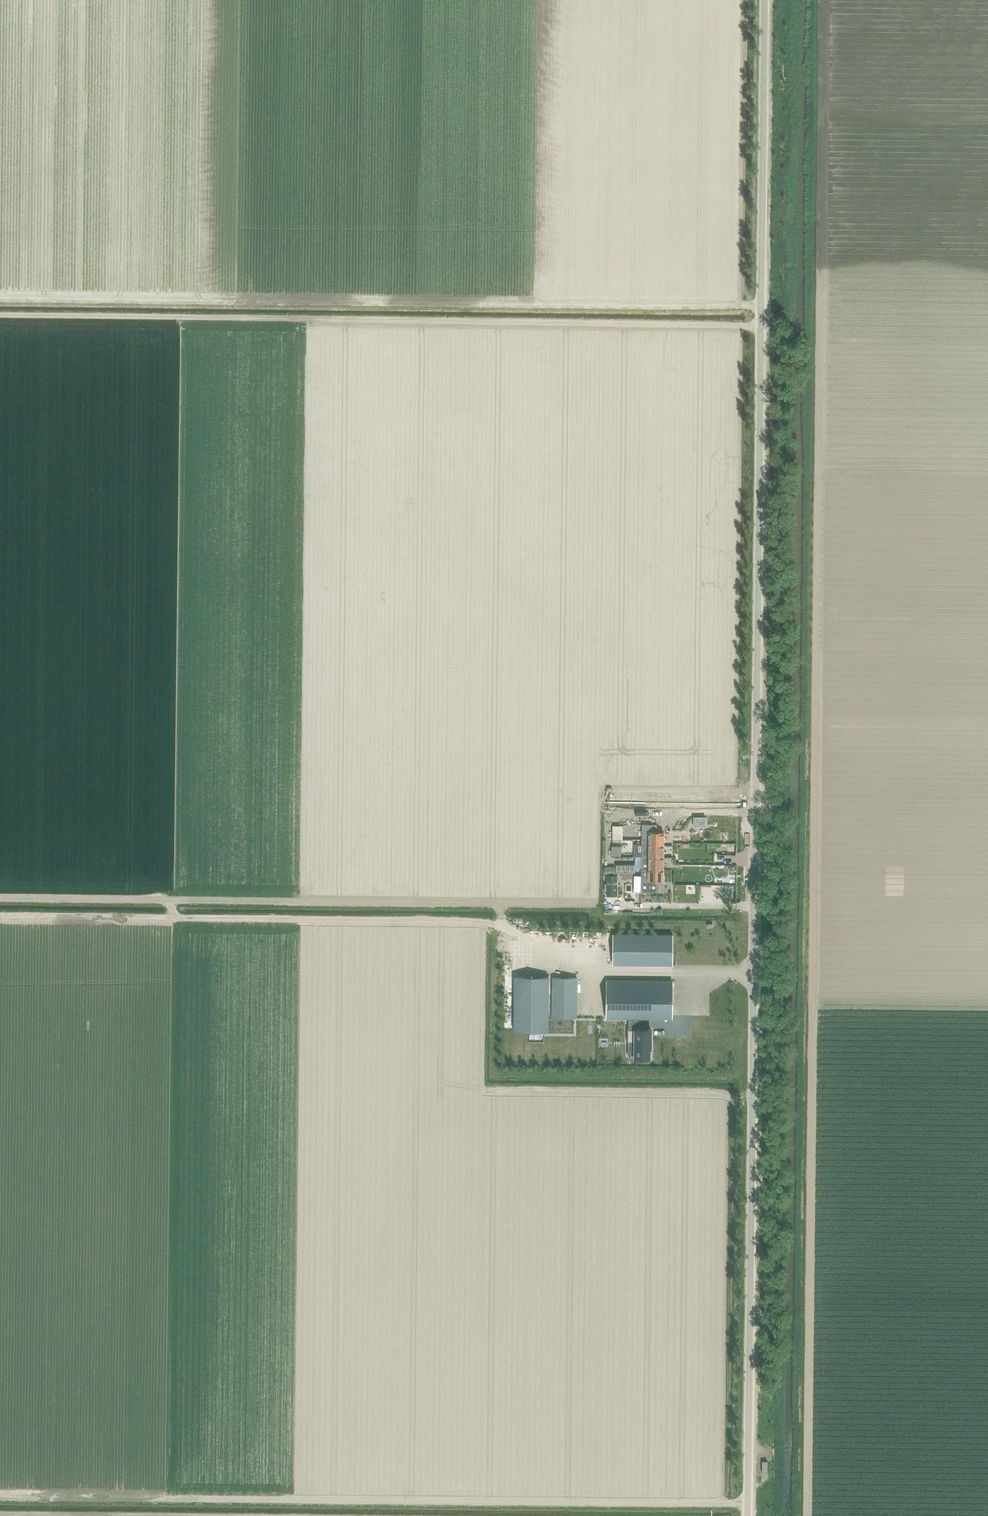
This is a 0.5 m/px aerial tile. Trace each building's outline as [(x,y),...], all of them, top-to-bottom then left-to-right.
[(612,826),(612,840),(622,840),(622,826),(612,826)] [(663,845),(663,833),(648,832),(648,839),(641,840),(641,845),(663,845)] [(617,855),(626,855),(626,842),(617,842),(617,855)] [(663,857),(663,845),(641,845),(641,857),(663,857)] [(663,870),(663,857),(641,857),(641,869),(663,870)] [(616,859),(617,867),(627,866),(626,858),(616,859)] [(663,870),(641,869),(641,892),(658,893),(658,882),(663,882),(663,870)] [(606,875),(606,896),(618,896),(618,895),(621,895),(621,885),(617,885),(617,875),(606,875)] [(672,966),(673,934),(613,933),(612,965),(672,966)] [(514,977),(514,1031),(548,1032),(548,977),(514,977)] [(552,977),(552,1018),(576,1018),(577,977),(552,977)] [(672,1019),(672,981),(607,981),(606,1018),(661,1019),(660,1029),(658,1029),(658,1048),(671,1048),(672,1029),(669,1029),(669,1019),(672,1019)] [(628,1041),(634,1041),(634,1058),(649,1058),(649,1048),(650,1048),(651,1036),(648,1036),(648,1030),(628,1030),(628,1029),(627,1029),(627,1042),(628,1042),(628,1041)]
